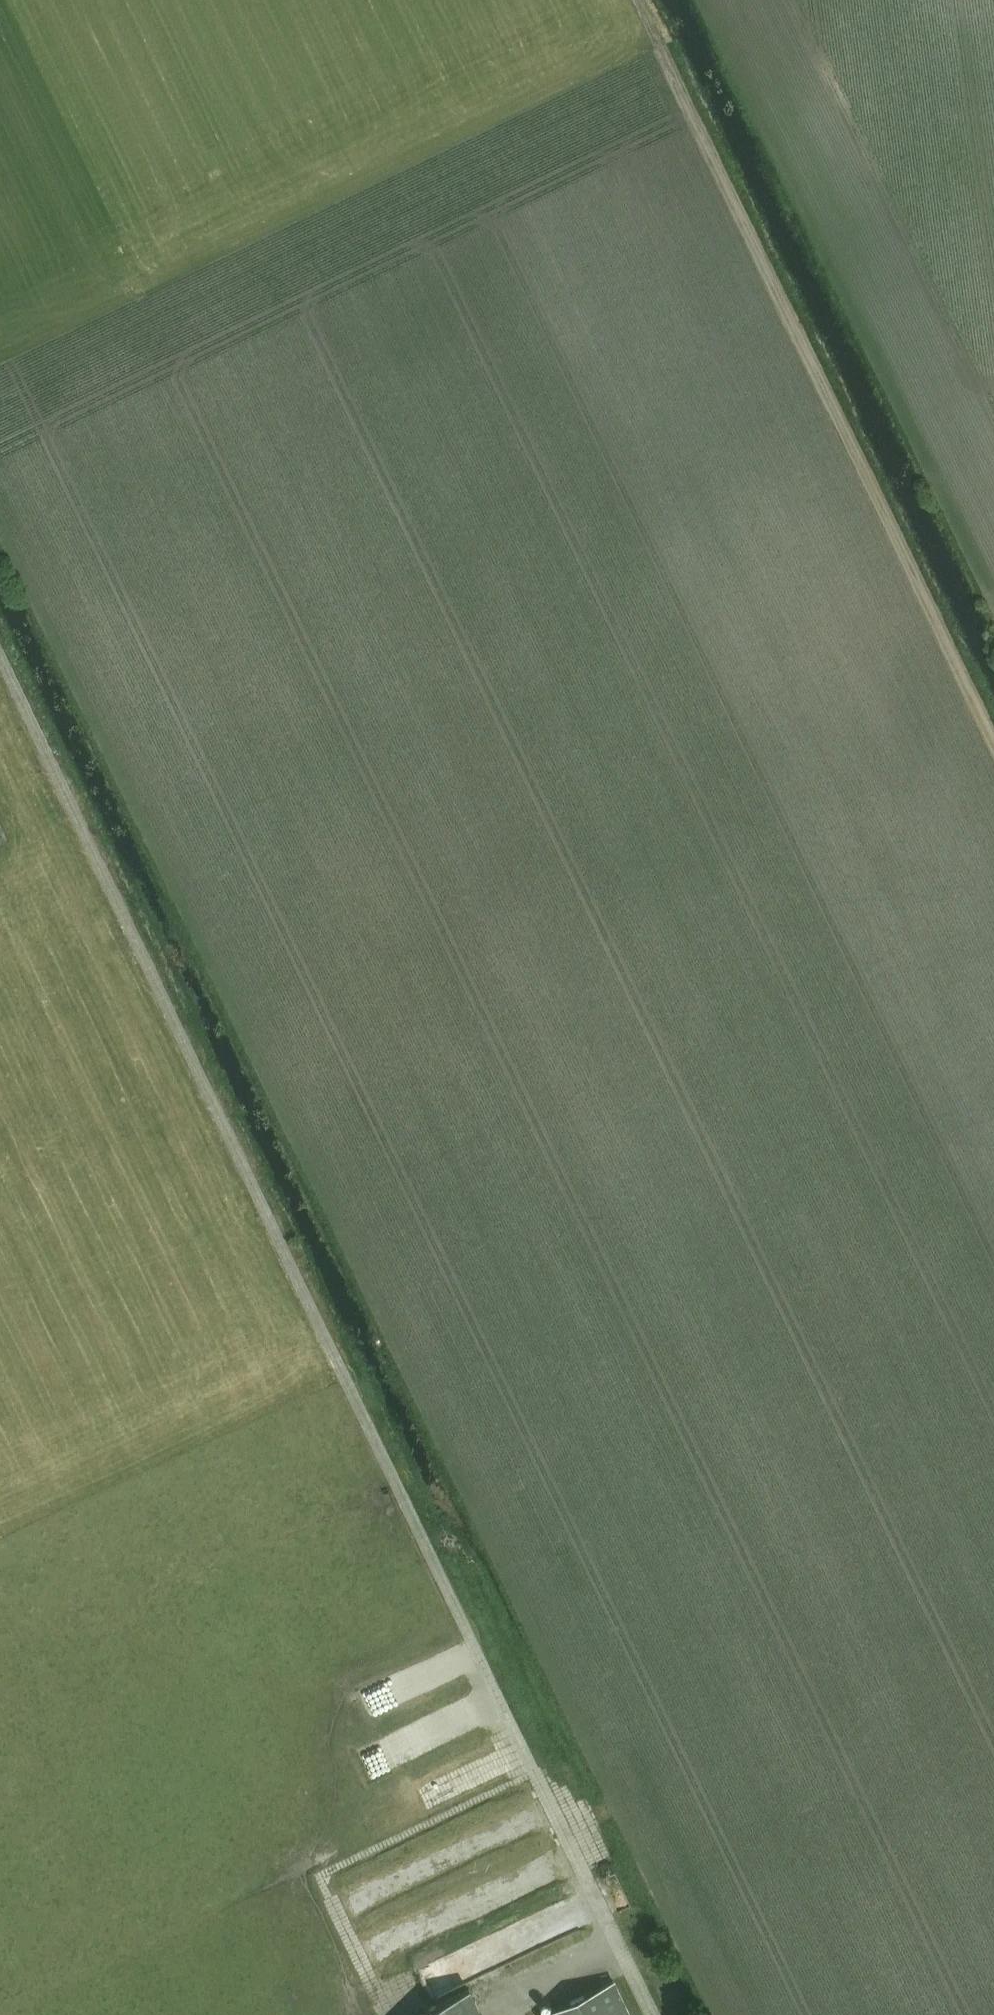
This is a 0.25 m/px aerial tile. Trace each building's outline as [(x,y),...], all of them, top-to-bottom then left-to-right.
[(537,1891),(549,1853),(533,1848),(507,1840),(500,1860),(505,1862),(500,1879),(537,1891)] [(613,1982),(544,2014),(629,2014),(613,1982)] [(470,1989),(416,2014),(483,2014),(470,1989)] [(669,2014),(691,2014),(687,2006),(669,2014)]
